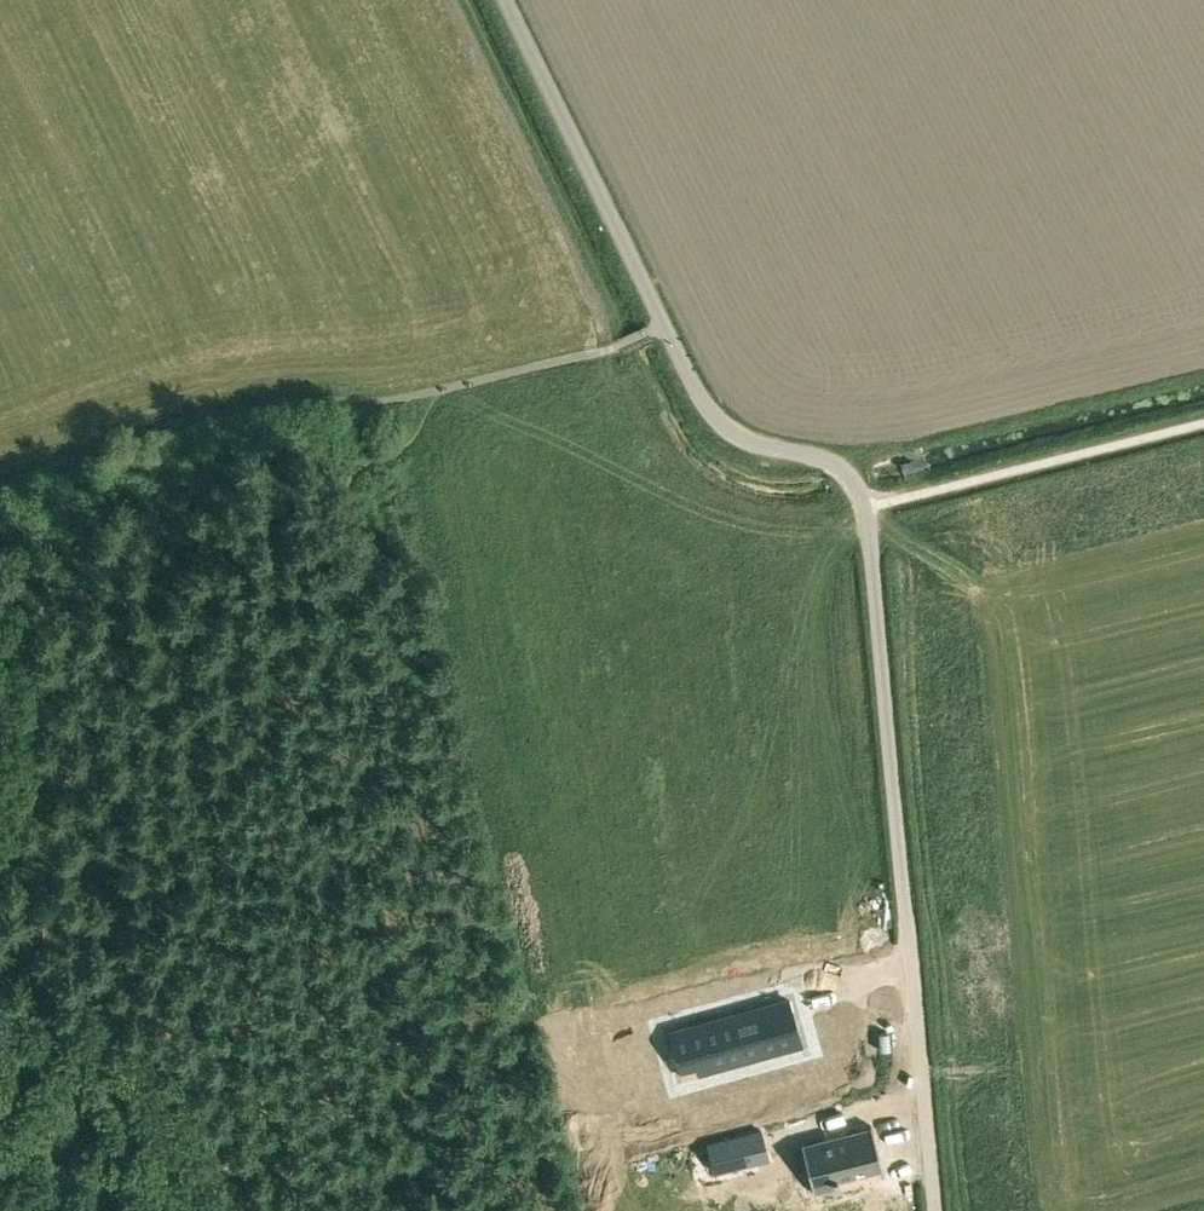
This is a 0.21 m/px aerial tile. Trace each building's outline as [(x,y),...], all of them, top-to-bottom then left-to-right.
[(771,1048),(771,1050),(801,1043),(790,1002),(726,1018),(726,1016),(691,1025),(702,1067),(701,1067),(701,1068),(750,1056),(749,1054),(771,1048)] [(714,1172),(769,1158),(761,1130),(707,1144),(714,1172)] [(811,1201),(811,1199),(832,1193),(830,1187),(876,1175),(878,1183),(880,1183),(867,1133),(865,1133),(866,1138),(800,1155),(798,1150),(797,1151),(809,1201),(811,1201)]
